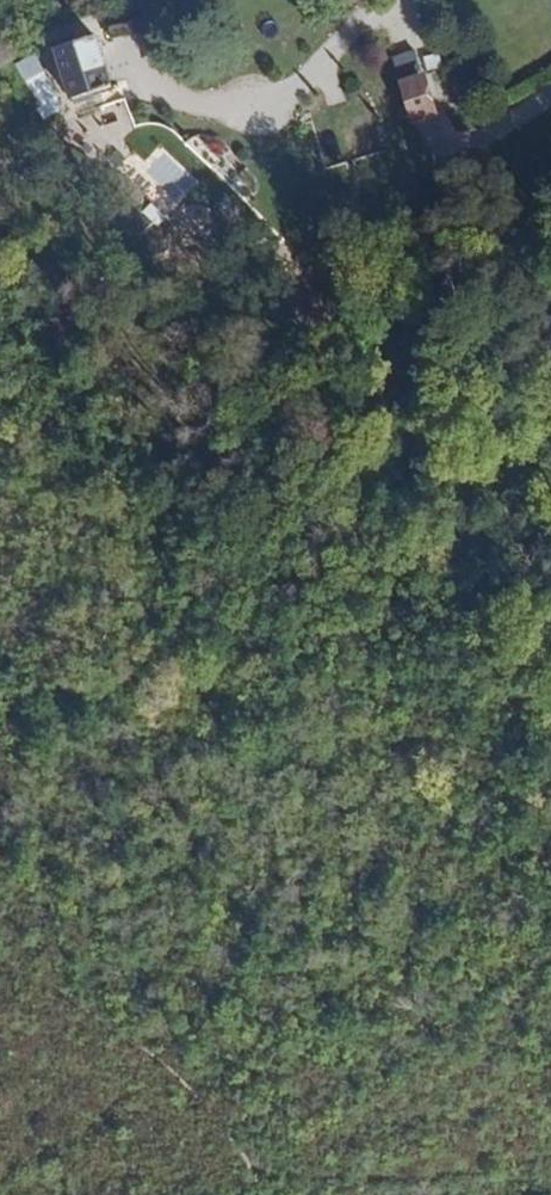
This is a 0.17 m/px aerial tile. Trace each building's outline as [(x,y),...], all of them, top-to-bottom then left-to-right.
[(60,48),(70,104),(89,100),(88,97),(108,92),(98,40),(60,48)] [(425,78),(405,84),(415,122),(436,116),(425,78)]
